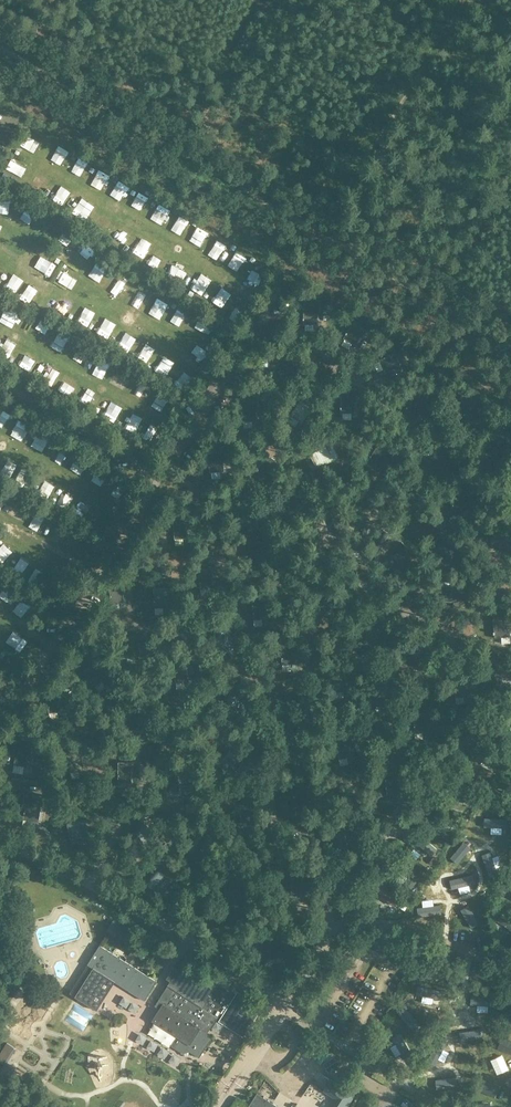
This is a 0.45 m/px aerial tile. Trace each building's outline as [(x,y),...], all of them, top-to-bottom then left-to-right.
[(22,150),(28,139),(22,136),(16,147),(22,150)] [(33,154),(36,143),(27,140),(24,151),(33,154)] [(52,158),(64,162),(69,151),(57,146),(52,158)] [(81,174),(87,163),(78,157),(71,168),(81,174)] [(4,168),(13,173),(18,163),(9,159),(4,168)] [(97,170),(92,180),(106,186),(110,175),(97,170)] [(38,178),(33,185),(42,191),(47,184),(38,178)] [(116,182),(113,192),(124,196),(127,186),(116,182)] [(60,185),(52,198),(61,204),(70,191),(60,185)] [(133,201),(145,207),(149,198),(137,193),(133,201)] [(87,217),(94,206),(83,199),(76,210),(87,217)] [(162,221),(168,210),(159,204),(152,216),(162,221)] [(20,220),(32,223),(35,212),(22,209),(20,220)] [(174,222),(186,228),(189,222),(177,216),(174,222)] [(93,227),(106,233),(111,223),(97,217),(93,227)] [(66,230),(59,237),(70,247),(77,240),(66,230)] [(113,240),(123,246),(129,236),(120,230),(113,240)] [(217,240),(210,251),(222,258),(228,247),(217,240)] [(39,250),(22,279),(39,289),(56,260),(39,250)] [(159,253),(152,266),(163,271),(169,257),(159,253)] [(229,263),(240,268),(244,258),(234,253),(229,263)] [(107,271),(95,264),(90,273),(102,280),(107,271)] [(188,280),(187,266),(180,266),(181,281),(188,280)] [(61,272),(55,281),(66,288),(72,278),(61,272)] [(122,297),(127,279),(114,275),(109,293),(122,297)] [(137,290),(130,306),(141,311),(148,295),(137,290)] [(214,300),(217,312),(225,310),(222,298),(214,300)] [(153,307),(167,312),(169,305),(156,300),(153,307)] [(303,301),(303,325),(317,325),(317,301),(303,301)] [(3,306),(1,313),(13,318),(16,312),(3,306)] [(154,307),(151,312),(162,318),(165,313),(154,307)] [(184,329),(189,313),(177,309),(172,325),(184,329)] [(76,321),(85,329),(92,321),(83,313),(76,321)] [(355,318),(343,339),(355,346),(367,325),(355,318)] [(206,340),(213,327),(199,320),(193,334),(206,340)] [(95,333),(99,339),(106,334),(103,328),(95,333)] [(58,332),(53,344),(65,349),(70,338),(58,332)] [(122,340),(118,348),(129,352),(132,344),(122,340)] [(72,357),(81,362),(86,354),(78,349),(72,357)] [(143,350),(139,358),(148,362),(152,353),(143,350)] [(401,350),(379,360),(385,373),(408,362),(401,350)] [(167,378),(173,364),(163,359),(156,373),(167,378)] [(27,375),(31,370),(22,361),(17,365),(27,375)] [(48,385),(58,378),(50,366),(40,373),(48,385)] [(113,383),(124,388),(129,376),(118,371),(113,383)] [(339,389),(340,414),(355,414),(354,388),(339,389)] [(417,392),(403,413),(415,421),(429,400),(417,392)] [(501,432),(510,438),(510,416),(501,432)] [(12,434),(22,441),(27,433),(17,426),(12,434)] [(40,433),(33,443),(44,451),(51,441),(40,433)] [(332,444),(309,455),(315,468),(338,457),(332,444)] [(63,462),(69,451),(59,445),(52,456),(63,462)] [(76,458),(69,471),(80,478),(88,465),(76,458)] [(9,517),(21,525),(28,513),(17,505),(9,517)] [(186,518),(173,519),(174,539),(188,538),(186,518)] [(32,531),(47,534),(49,524),(34,520),(32,531)] [(15,537),(25,541),(28,534),(19,529),(15,537)] [(53,530),(50,535),(60,541),(63,537),(53,530)] [(494,545),(503,546),(502,551),(510,552),(510,532),(496,530),(494,545)] [(263,550),(251,550),(251,570),(264,570),(263,550)] [(199,569),(200,589),(213,588),(212,568),(199,569)] [(123,583),(109,583),(110,604),(124,603),(123,583)] [(167,588),(154,588),(154,608),(168,607),(167,588)] [(7,607),(14,594),(3,589),(0,595),(0,603),(7,607)] [(252,600),(253,620),(267,619),(265,599),(252,600)] [(19,611),(25,618),(30,615),(24,607),(19,611)] [(492,620),(493,639),(509,638),(508,619),(492,620)] [(210,622),(211,640),(225,639),(223,621),(210,622)] [(138,636),(125,637),(126,657),(139,656),(138,636)] [(281,645),(282,665),(295,664),(294,644),(281,645)] [(427,646),(414,647),(415,667),(429,666),(427,646)] [(173,663),(175,682),(189,681),(186,661),(173,663)] [(83,672),(95,688),(105,679),(93,663),(83,672)] [(455,698),(468,696),(466,676),(453,678),(455,698)] [(241,685),(226,686),(227,697),(241,696),(241,685)] [(375,706),(389,706),(389,686),(376,686),(375,706)] [(59,691),(46,694),(49,713),(62,712),(59,691)] [(131,724),(143,724),(141,710),(130,711),(131,724)] [(427,713),(414,713),(414,733),(428,733),(427,713)] [(299,716),(281,716),(281,728),(292,731),(292,734),(299,734),(299,716)] [(351,739),(333,742),(336,754),(346,755),(347,758),(355,757),(351,739)] [(15,740),(12,753),(16,754),(14,765),(29,768),(32,751),(34,752),(35,744),(15,740)] [(81,751),(68,753),(70,772),(83,771),(81,751)] [(166,786),(178,785),(176,767),(165,768),(166,786)] [(455,788),(452,793),(461,799),(465,793),(455,788)] [(24,795),(22,808),(25,809),(23,820),(39,822),(41,806),(43,807),(45,798),(24,795)] [(255,804),(237,805),(238,817),(248,820),(249,823),(256,823),(255,804)] [(438,811),(434,818),(447,826),(451,819),(438,811)] [(470,836),(478,838),(485,817),(477,814),(470,836)] [(77,817),(64,819),(63,829),(77,828),(77,817)] [(143,823),(132,837),(142,844),(149,839),(152,841),(158,833),(143,823)] [(346,825),(328,826),(329,838),(339,841),(339,844),(347,844),(346,825)] [(210,826),(192,827),(192,839),(203,842),(203,845),(211,845),(210,826)] [(509,856),(510,850),(510,833),(508,832),(501,853),(509,856)] [(427,854),(435,847),(422,834),(415,841),(427,854)] [(449,866),(456,869),(464,848),(456,845),(449,866)] [(407,852),(416,858),(420,852),(411,846),(407,852)] [(435,865),(431,862),(427,867),(430,870),(435,865)] [(480,883),(488,886),(495,865),(487,862),(480,883)] [(445,873),(448,868),(447,867),(442,864),(439,869),(445,873)] [(157,866),(145,880),(157,891),(169,877),(157,866)] [(304,875),(286,876),(287,888),(298,891),(298,894),(306,894),(304,875)] [(429,897),(437,899),(443,878),(435,875),(429,897)] [(238,878),(220,881),(221,892),(232,894),(232,898),(240,897),(238,878)] [(395,888),(391,893),(398,897),(401,892),(395,888)] [(459,914),(467,917),(475,895),(467,892),(459,914)] [(496,918),(510,929),(510,918),(501,911),(496,918)] [(462,931),(458,938),(478,948),(482,940),(462,931)] [(363,944),(370,948),(374,942),(367,938),(363,944)] [(282,940),(264,941),(264,952),(275,955),(275,959),(282,958),(282,940)] [(100,945),(96,951),(87,964),(88,965),(70,993),(97,1010),(115,982),(145,1000),(157,981),(145,974),(100,945)] [(56,962),(54,975),(64,978),(67,965),(56,962)] [(156,1015),(152,1021),(175,1036),(172,1041),(171,1043),(171,1046),(174,1048),(182,1053),(189,1051),(199,1057),(211,1038),(207,1035),(217,1019),(219,1021),(244,1037),(253,1024),(263,1007),(238,991),(233,999),(223,992),(222,993),(215,989),(217,985),(191,969),(189,967),(182,963),(177,970),(170,981),(168,985),(168,986),(155,1006),(160,1009),(156,1015)] [(450,981),(453,973),(433,963),(429,971),(450,981)] [(223,972),(217,979),(229,988),(234,981),(223,972)] [(438,1005),(442,997),(422,987),(418,995),(438,1005)] [(497,1009),(500,1001),(480,992),(477,999),(497,1009)] [(66,1026),(86,1033),(92,1016),(73,1009),(66,1026)] [(427,1029),(431,1021),(410,1011),(407,1019),(427,1029)] [(485,1035),(489,1027),(469,1017),(465,1025),(485,1035)] [(493,1019),(488,1017),(484,1024),(490,1026),(493,1019)] [(416,1053),(419,1045),(399,1036),(395,1043),(416,1053)] [(501,1041),(496,1053),(502,1055),(507,1043),(501,1041)] [(15,1049),(6,1043),(0,1052),(0,1063),(4,1065),(15,1049)] [(473,1061),(477,1053),(456,1043),(453,1051),(473,1061)] [(320,1048),(312,1058),(317,1062),(325,1051),(320,1048)] [(175,1049),(169,1053),(173,1059),(179,1054),(175,1049)] [(184,1055),(179,1060),(184,1065),(189,1060),(184,1055)] [(486,1071),(497,1077),(503,1066),(492,1061),(486,1071)] [(466,1078),(470,1070),(465,1067),(461,1075),(466,1078)] [(466,1078),(461,1075),(445,1068),(442,1075),(462,1085),(466,1078)] [(314,1070),(301,1097),(311,1102),(324,1075),(314,1070)] [(258,1088),(266,1092),(271,1083),(264,1079),(258,1088)] [(336,1100),(344,1087),(331,1079),(323,1091),(336,1100)] [(488,1098),(493,1088),(483,1084),(478,1093),(488,1098)] [(248,1106),(278,1106),(257,1094),(255,1097),(248,1106)]
